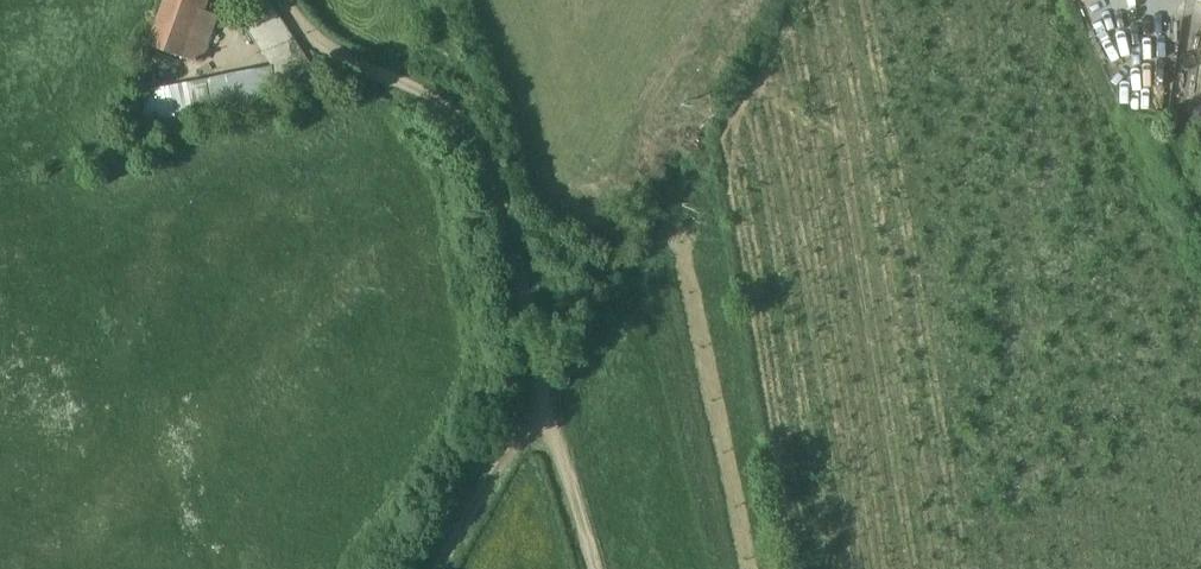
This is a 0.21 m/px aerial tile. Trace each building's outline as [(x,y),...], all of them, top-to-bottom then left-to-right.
[(153,37),(187,50),(206,0),(167,0),(153,37)] [(278,71),(303,60),(274,0),(250,12),(257,26),(257,27),(278,71)] [(259,96),(257,69),(207,72),(209,99),(259,96)] [(1200,121),(1200,105),(1192,104),(1190,119),(1200,121)]
